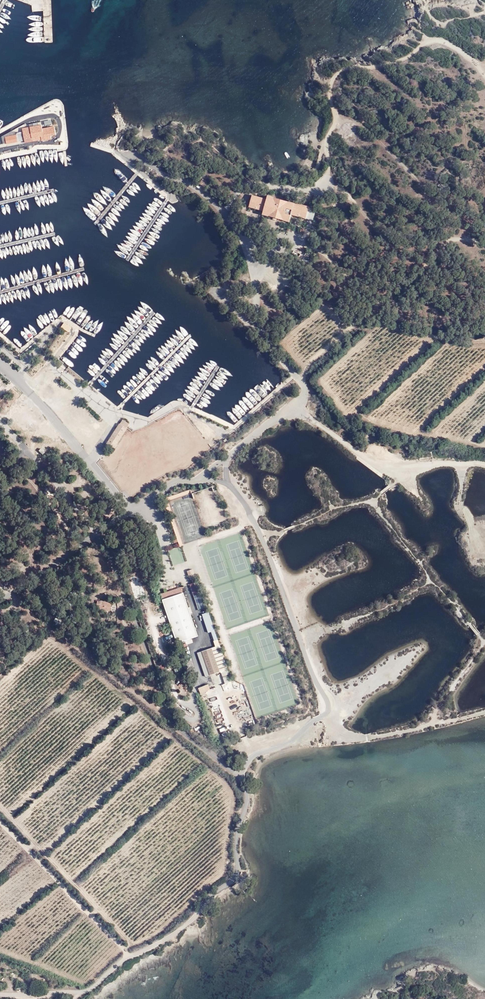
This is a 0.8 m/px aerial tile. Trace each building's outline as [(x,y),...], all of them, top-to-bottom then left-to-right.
[(41,125),(22,129),(24,142),(41,139),(40,137),(43,136),(42,128),(41,125)] [(51,140),(50,136),(56,135),(54,126),(42,128),(43,136),(40,137),(41,139),(41,142),(51,140)] [(16,135),(4,137),(6,144),(17,142),(16,135)] [(202,178),(199,183),(201,184),(200,185),(202,187),(203,186),(205,187),(207,183),(206,182),(206,181),(202,178)] [(306,219),(307,218),(309,208),(310,207),(295,203),(294,204),(289,203),(289,202),(274,198),(274,199),(268,197),(267,199),(253,195),(250,207),(264,211),(264,213),(269,214),(269,215),(274,217),(280,218),(284,220),(285,219),(290,220),(292,214),(306,219)] [(309,208),(307,218),(314,220),(316,210),(309,208)] [(69,332),(72,327),(65,322),(61,327),(69,332)] [(120,424),(106,445),(113,449),(127,428),(120,424)] [(46,495),(49,493),(42,485),(39,487),(42,490),(38,493),(41,496),(44,493),(46,495)] [(110,511),(112,508),(109,506),(103,513),(109,517),(113,513),(110,511)] [(170,549),(173,564),(185,563),(182,547),(170,549)] [(190,580),(196,578),(194,569),(187,571),(190,580)] [(207,607),(198,581),(190,584),(199,610),(207,607)] [(165,598),(172,596),(183,592),(181,587),(163,593),(165,597),(165,598)] [(183,592),(172,596),(184,632),(195,628),(183,592)] [(109,611),(111,603),(101,601),(100,602),(97,601),(96,605),(99,606),(99,608),(109,611)] [(212,632),(215,630),(210,615),(204,617),(209,633),(212,632)] [(219,646),(202,652),(210,675),(221,672),(227,669),(219,646)] [(227,669),(221,672),(225,684),(232,681),(227,669)] [(200,680),(202,686),(212,683),(210,677),(200,680)] [(202,697),(206,695),(205,692),(211,690),(208,684),(198,688),(202,697)]
